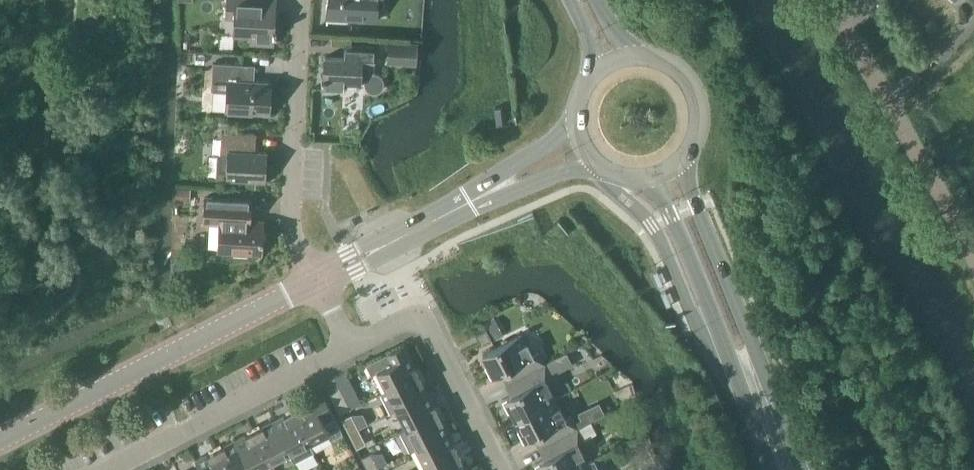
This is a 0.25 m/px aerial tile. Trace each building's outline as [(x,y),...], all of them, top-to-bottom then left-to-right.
[(274,44),(275,10),(251,9),(252,0),(227,0),(226,17),(235,17),(234,33),(251,34),(251,43),(274,44)] [(327,22),(347,23),(347,19),(377,20),(378,0),(328,0),(327,22)] [(390,41),(389,63),(419,66),(421,43),(390,41)] [(344,81),(361,82),(364,82),(365,86),(367,89),(370,91),(374,92),(378,92),(381,90),(383,86),(384,83),(384,79),(382,76),(378,73),(375,72),(373,72),(374,69),(375,47),(351,45),(350,57),(325,56),(323,88),(344,89),(344,81)] [(226,110),(270,112),(271,82),(242,81),(243,64),(213,62),(212,88),(227,89),(226,110)] [(495,107),(497,124),(505,123),(503,106),(495,107)] [(257,133),(222,131),(221,153),(218,153),(216,178),(266,180),(267,152),(256,151),(257,133)] [(191,188),(174,187),(173,200),(190,201),(191,188)] [(203,197),(202,221),(210,222),(209,246),(219,247),(218,251),(234,252),(234,255),(247,256),(247,252),(262,253),(264,221),(250,220),(251,200),(234,199),(229,199),(203,197)] [(496,321),(489,325),(495,337),(503,333),(496,321)] [(476,334),(480,341),(481,344),(492,339),(486,328),(476,334)] [(506,383),(545,363),(539,351),(533,354),(523,333),(483,353),(488,363),(485,365),(491,377),(501,372),(506,383)] [(387,390),(420,373),(405,344),(366,363),(372,374),(378,371),(387,390)] [(515,418),(555,398),(545,378),(551,375),(545,363),(506,383),(512,394),(502,399),(508,411),(511,409),(515,418)] [(420,373),(387,390),(381,393),(391,413),(397,409),(430,393),(420,373)] [(340,387),(340,386),(328,392),(340,414),(351,408),(340,386),(340,387)] [(439,412),(430,393),(397,409),(406,427),(407,428),(439,412)] [(324,394),(293,410),(309,442),(310,442),(327,433),(331,439),(343,433),(324,394)] [(539,447),(578,427),(571,415),(566,418),(555,398),(515,418),(520,427),(517,429),(523,441),(533,436),(539,447)] [(309,442),(293,410),(274,419),(290,452),(293,458),(312,449),(309,442)] [(410,451),(417,447),(449,431),(439,412),(407,428),(406,427),(400,430),(410,451)] [(350,434),(359,429),(351,413),(342,418),(350,434)] [(254,429),(270,462),(289,452),(290,452),(274,419),(254,429)] [(588,462),(578,442),(584,439),(578,427),(539,447),(545,458),(535,463),(538,469),(573,469),(588,462)] [(250,469),(254,469),(270,462),(254,429),(235,439),(250,469)] [(359,429),(350,434),(357,448),(366,443),(359,429)] [(449,431),(417,447),(427,467),(459,451),(449,431)] [(235,439),(215,449),(226,469),(250,469),(235,439)] [(215,449),(196,459),(199,467),(200,466),(202,469),(226,469),(215,449)] [(427,467),(428,469),(468,469),(469,469),(459,451),(427,467)] [(379,467),(371,452),(361,457),(368,469),(373,469),(379,467)] [(573,469),(599,469),(594,460),(588,462),(573,469)]
